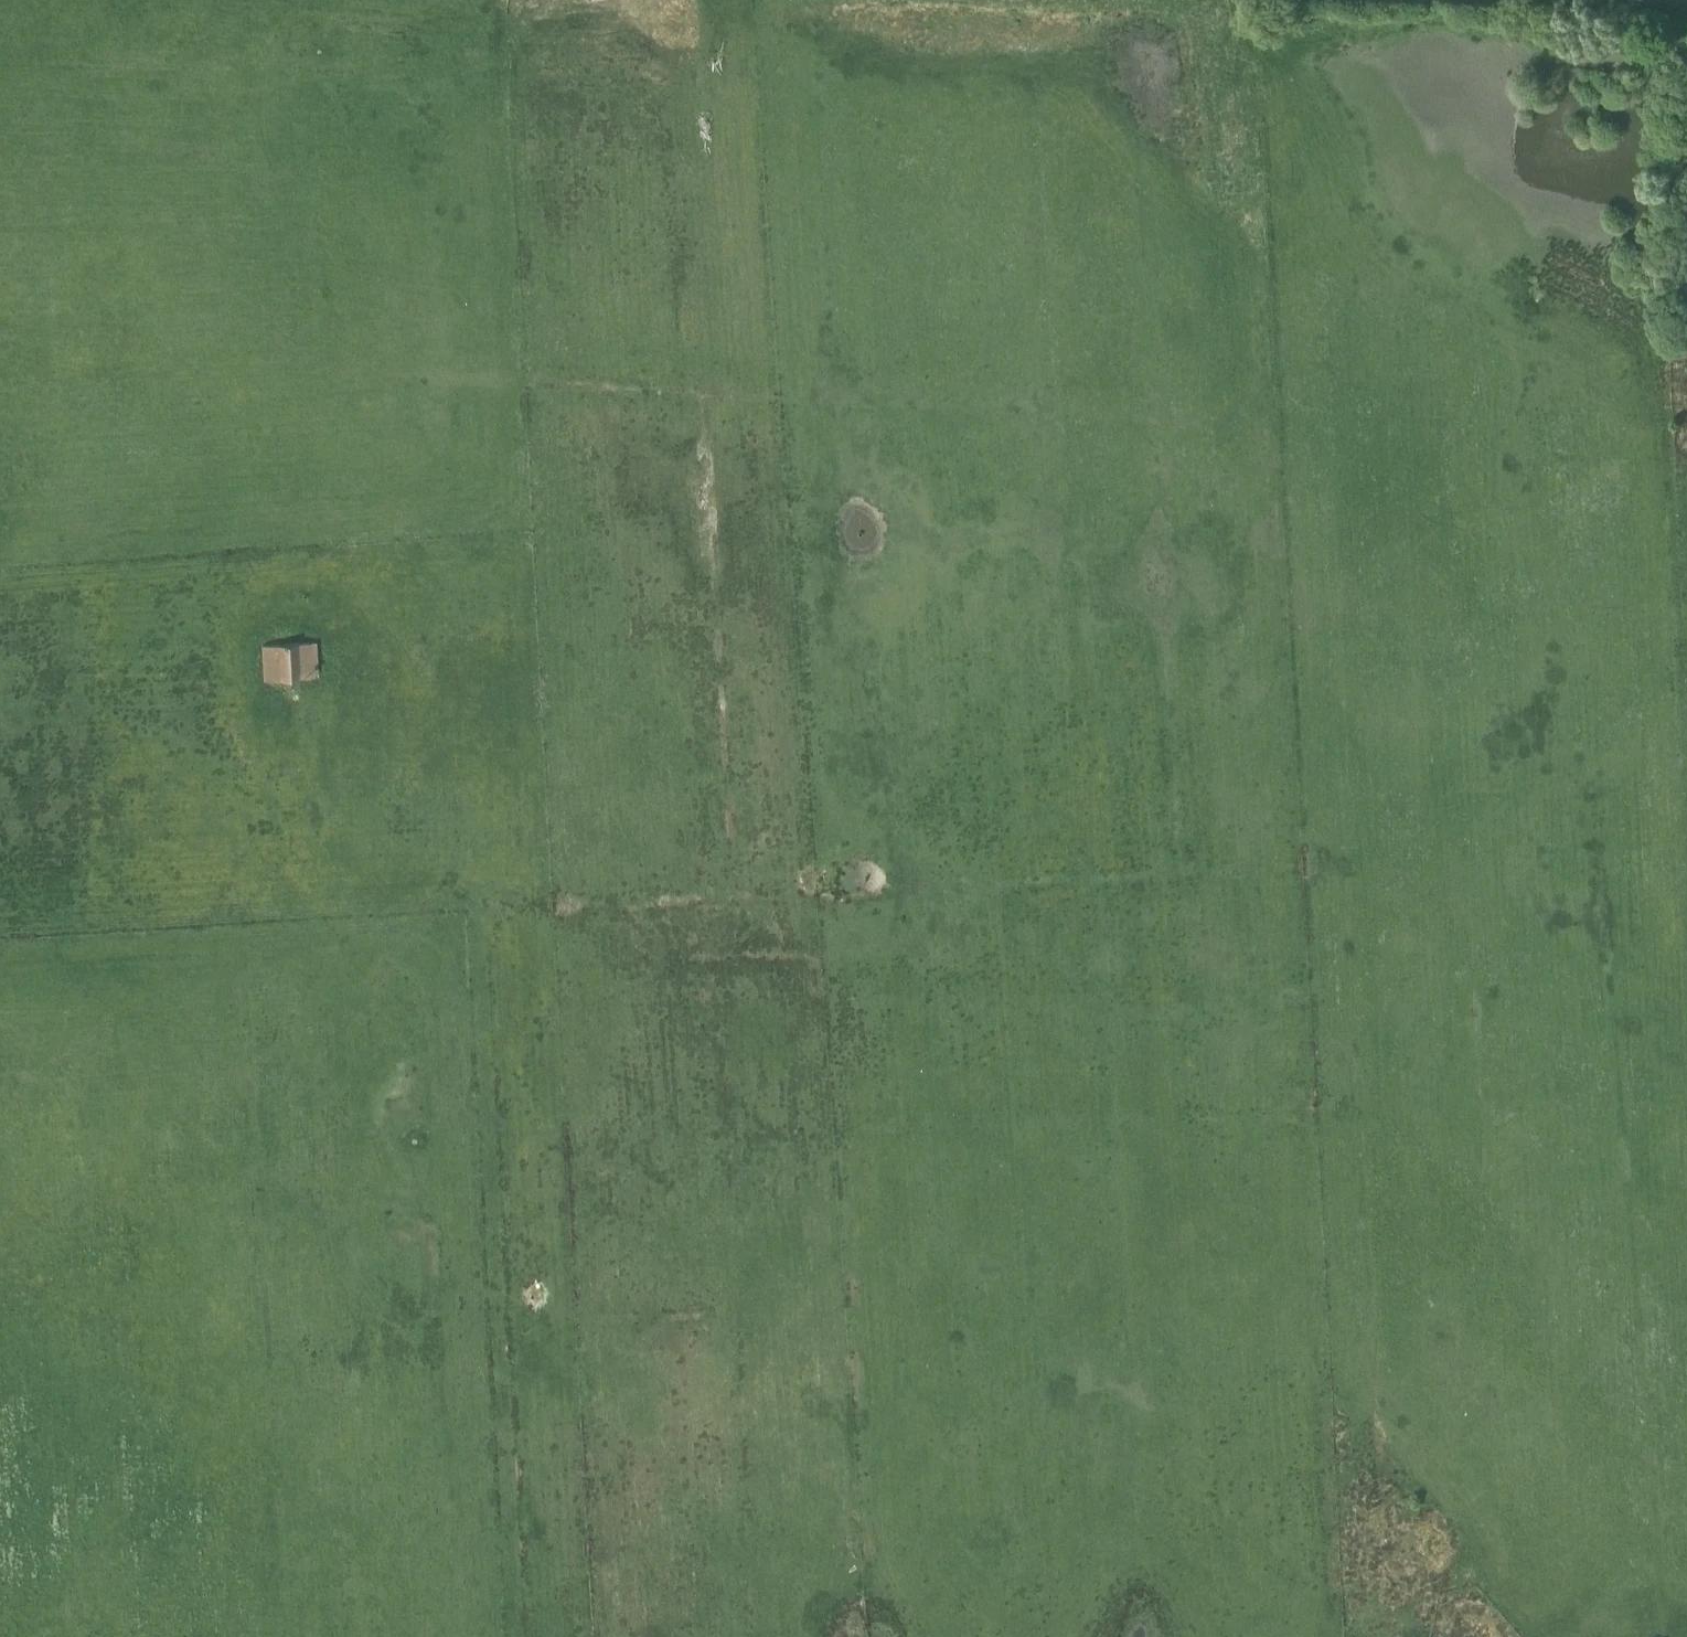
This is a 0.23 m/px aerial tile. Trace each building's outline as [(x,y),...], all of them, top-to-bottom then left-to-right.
[(301,640),(277,642),(279,677),(303,675),(301,640)]
